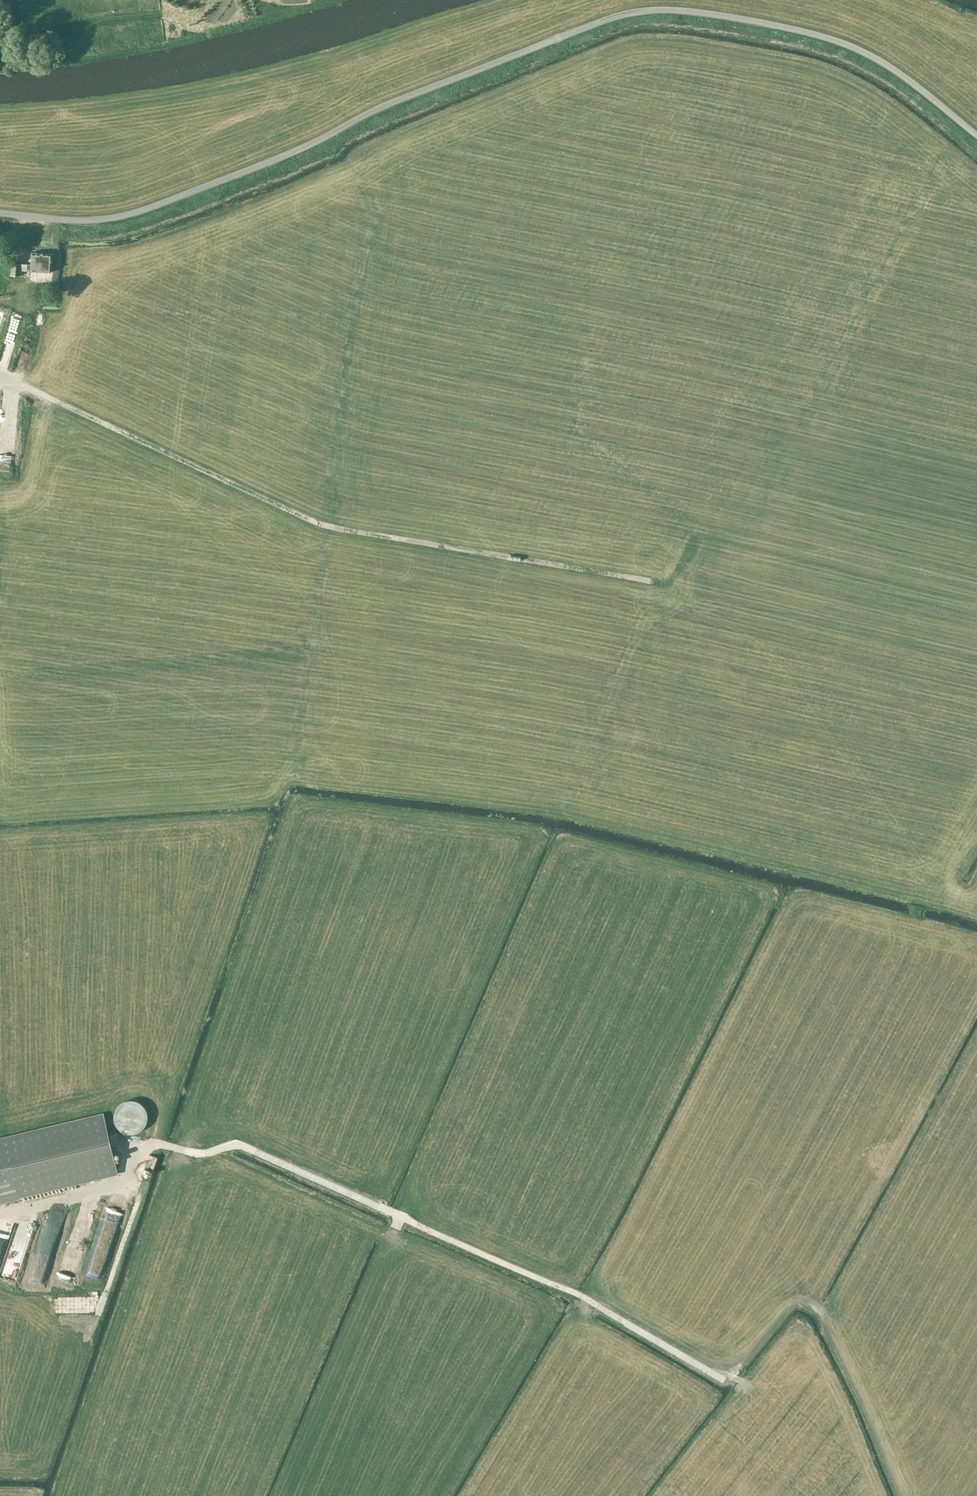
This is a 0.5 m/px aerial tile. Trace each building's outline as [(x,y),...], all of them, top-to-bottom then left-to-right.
[(31,253),(30,271),(50,272),(52,254),(31,253)] [(12,263),(11,275),(20,276),(21,264),(12,263)] [(114,1115),(114,1117),(114,1118),(114,1119),(114,1121),(115,1122),(115,1124),(116,1125),(117,1126),(118,1127),(119,1128),(120,1129),(121,1130),(122,1131),(123,1132),(125,1132),(126,1133),(127,1133),(129,1133),(130,1133),(132,1133),(133,1133),(135,1133),(136,1132),(137,1132),(139,1131),(140,1130),(141,1129),(142,1128),(143,1127),(144,1126),(145,1125),(145,1124),(146,1122),(146,1121),(147,1119),(147,1118),(147,1117),(147,1115),(147,1114),(146,1112),(146,1111),(145,1110),(145,1108),(144,1107),(143,1106),(142,1105),(141,1104),(140,1103),(139,1102),(137,1101),(136,1101),(135,1100),(133,1100),(132,1100),(130,1100),(129,1100),(127,1100),(126,1100),(125,1101),(123,1101),(122,1102),(121,1103),(120,1104),(119,1105),(118,1106),(117,1107),(116,1108),(115,1110),(115,1111),(114,1112),(114,1114),(114,1115)] [(19,1199),(19,1197),(118,1174),(104,1114),(0,1138),(0,1203),(19,1199)] [(50,1207),(30,1274),(43,1277),(62,1210),(50,1207)] [(104,1252),(107,1252),(110,1238),(103,1237),(103,1239),(95,1237),(87,1272),(92,1273),(93,1268),(100,1269),(104,1252)]
